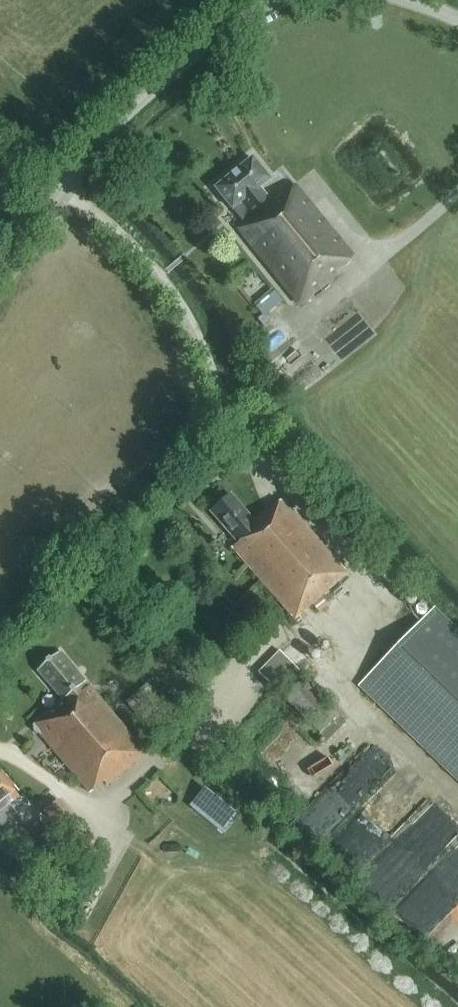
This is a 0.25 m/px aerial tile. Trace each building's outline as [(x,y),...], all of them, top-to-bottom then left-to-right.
[(370,229),(435,176),(378,107),(314,159),(319,166),(295,185),(272,203),(260,188),(270,180),(252,158),(215,189),(232,211),(241,204),(252,218),(238,229),(299,305),(340,272),(339,270),(354,258),(311,205),(335,185),(370,229)] [(272,290),(254,305),(264,317),(282,301),(272,290)] [(295,620),(347,574),(282,500),(269,512),(267,510),(254,522),(231,495),(211,512),(238,543),(232,548),(295,620)] [(376,576),(384,584),(391,577),(383,569),(376,576)] [(457,777),(457,636),(432,611),(361,684),(457,777)] [(300,671),(279,651),(258,673),(278,693),(300,671)] [(106,786),(146,753),(90,686),(89,686),(61,652),(37,671),(62,701),(33,726),(90,794),(103,782),(106,786)] [(320,735),(338,715),(303,681),(285,700),(320,735)] [(20,798),(0,775),(0,829),(18,814),(10,805),(20,798)] [(237,815),(206,790),(192,808),(222,833),(237,815)] [(67,835),(78,826),(56,802),(45,811),(67,835)]
